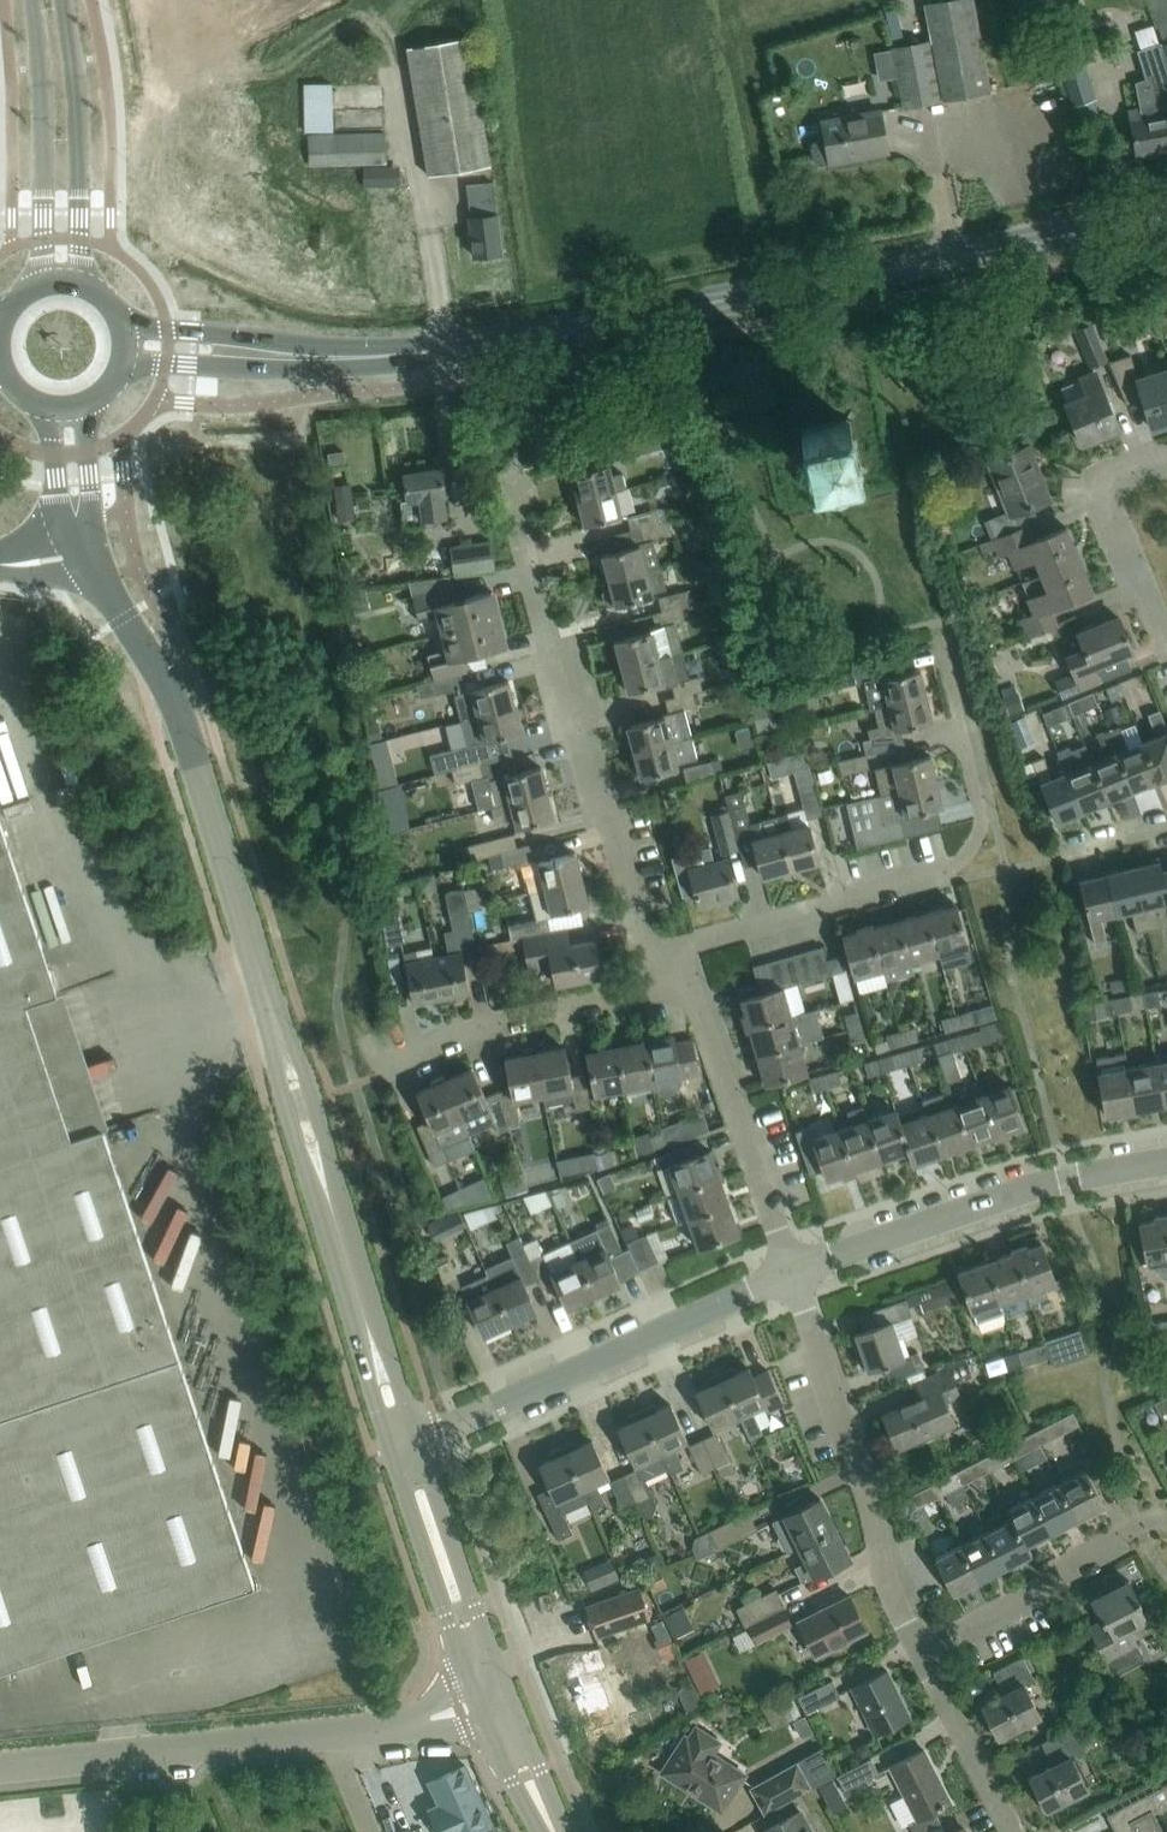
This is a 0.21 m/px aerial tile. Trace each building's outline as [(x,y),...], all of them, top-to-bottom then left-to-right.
[(924,4),(942,99),(989,90),(972,0),(944,0),(924,4)] [(490,166),(469,38),(407,48),(429,176),(490,166)] [(928,40),(892,47),(903,106),(939,99),(928,40)] [(1128,110),(1136,153),(1166,147),(1166,62),(1161,42),(1137,50),(1146,78),(1151,76),(1159,117),(1141,120),(1139,108),(1128,110)] [(1080,52),(1058,59),(1071,103),(1094,97),(1080,52)] [(333,83),(304,84),(305,131),(333,131),(333,83)] [(887,151),(879,110),(821,121),(824,138),(814,140),(811,143),(811,148),(813,158),(815,162),(819,164),(829,162),(860,156),(860,154),(866,153),(867,155),(887,151)] [(308,137),(309,166),(384,163),(383,151),(395,151),(394,133),(308,137)] [(501,253),(494,190),(493,183),(466,186),(467,194),(473,256),(501,253)] [(1107,359),(1092,323),(1074,328),(1090,365),(1107,359)] [(1138,378),(1130,354),(1108,362),(1125,403),(1126,403),(1124,399),(1140,394),(1150,427),(1166,423),(1166,369),(1138,378)] [(1118,429),(1094,372),(1080,378),(1086,394),(1065,402),(1082,444),(1118,429)] [(849,421),(855,411),(851,409),(845,419),(832,420),(832,419),(827,420),(827,423),(819,424),(819,422),(814,423),(814,425),(802,428),(792,422),(790,426),(799,432),(802,445),(800,445),(804,463),(806,463),(809,475),(803,485),(807,487),(813,477),(856,468),(865,474),(868,470),(859,464),(857,451),(858,451),(854,433),(853,434),(849,421)] [(648,447),(646,437),(608,446),(611,457),(648,447)] [(1028,446),(988,461),(1008,512),(1031,503),(1031,504),(1048,497),(1048,495),(1044,496),(1032,465),(1035,463),(1028,446)] [(344,451),(329,453),(330,464),(346,462),(344,451)] [(577,499),(614,489),(624,486),(621,473),(611,476),(608,464),(602,465),(601,465),(601,466),(571,474),(577,499)] [(425,524),(424,518),(445,515),(442,496),(444,496),(440,467),(403,473),(407,500),(400,501),(404,527),(425,524)] [(687,471),(671,475),(673,483),(683,489),(692,487),(687,471)] [(621,516),(614,489),(577,499),(584,525),(614,518),(615,518),(616,518),(615,517),(621,516)] [(631,529),(640,527),(659,522),(655,508),(627,515),(631,529)] [(668,520),(659,522),(640,527),(643,541),(671,534),(668,520)] [(1034,559),(1040,574),(1081,557),(1076,544),(1073,546),(1065,526),(1035,539),(1028,524),(990,539),(997,556),(1008,551),(1014,567),(1034,559)] [(450,547),(454,576),(494,569),(489,541),(450,547)] [(601,555),(608,580),(646,570),(640,545),(634,546),(633,545),(633,546),(601,555)] [(1081,557),(1040,574),(1020,582),(1033,613),(1019,619),(1027,638),(1058,626),(1051,608),(1092,591),(1084,572),(1087,571),(1081,557)] [(660,568),(647,571),(646,570),(608,580),(615,606),(646,598),(647,599),(648,599),(647,598),(652,597),(653,599),(654,599),(652,593),(665,589),(660,568)] [(439,618),(443,633),(499,620),(491,590),(451,601),(448,587),(411,596),(418,623),(439,618)] [(658,596),(661,611),(681,606),(689,603),(686,589),(658,596)] [(621,665),(676,651),(669,623),(684,620),(681,606),(661,611),(652,613),(656,627),(651,628),(651,631),(646,632),(646,631),(645,631),(645,632),(614,640),(621,665)] [(1063,697),(1098,682),(1092,666),(1132,650),(1118,617),(1077,633),(1083,649),(1067,656),(1074,673),(1056,680),(1063,697)] [(505,646),(499,620),(443,633),(447,651),(427,656),(433,680),(460,673),(470,670),(466,656),(505,646)] [(684,679),(676,651),(621,665),(628,692),(659,684),(659,685),(660,685),(660,684),(665,682),(665,685),(671,683),(675,696),(693,691),(703,689),(700,675),(684,679)] [(885,662),(827,675),(831,689),(863,681),(869,709),(874,708),(888,705),(925,695),(919,670),(889,677),(885,662)] [(464,687),(460,673),(433,680),(436,693),(464,687)] [(1122,692),(1138,689),(1135,673),(1119,676),(1122,692)] [(476,688),(454,694),(461,719),(514,706),(507,680),(477,688),(477,687),(476,687),(476,688)] [(371,681),(358,684),(361,695),(373,692),(371,681)] [(691,737),(683,709),(696,706),(693,691),(675,696),(665,698),(669,712),(664,714),(664,716),(626,726),(633,751),(691,737)] [(932,722),(925,695),(888,705),(874,708),(878,726),(867,729),(869,738),(862,740),(865,754),(866,754),(904,745),(900,730),(901,730),(901,729),(932,722)] [(1076,696),(1067,700),(1072,712),(1081,709),(1076,696)] [(1117,704),(1103,710),(1109,723),(1122,718),(1117,704)] [(514,706),(461,719),(467,745),(446,750),(451,769),(479,762),(483,761),(478,743),(484,742),(484,743),(485,742),(485,741),(521,732),(514,706)] [(1142,742),(1158,783),(1166,779),(1166,729),(1159,709),(1147,714),(1156,737),(1142,742)] [(1023,717),(1010,722),(1021,748),(1034,742),(1023,717)] [(1158,783),(1142,742),(1128,748),(1119,725),(1108,730),(1132,790),(1146,784),(1148,787),(1158,783)] [(1132,790),(1108,730),(1097,734),(1106,757),(1091,763),(1108,803),(1118,799),(1117,795),(1132,790)] [(696,759),(691,737),(633,751),(640,778),(671,770),(671,771),(672,771),(672,770),(677,768),(677,771),(678,771),(677,764),(696,759)] [(1108,803),(1091,763),(1077,768),(1068,746),(1058,751),(1066,773),(1082,810),(1096,804),(1097,808),(1108,803)] [(869,768),(866,754),(865,754),(838,760),(841,774),(869,768)] [(874,769),(880,795),(936,782),(930,755),(897,763),(897,762),(896,762),(896,763),(874,769)] [(1083,813),(1082,810),(1066,773),(1051,779),(1042,756),(1031,761),(1055,821),(1070,815),(1072,818),(1083,813)] [(715,775),(711,761),(683,769),(686,782),(715,775)] [(479,762),(451,769),(455,784),(482,777),(479,762)] [(509,775),(489,780),(495,806),(547,793),(540,767),(510,774),(509,773),(508,774),(509,775)] [(936,782),(880,795),(872,797),(875,811),(869,812),(877,843),(905,835),(901,821),(905,820),(904,816),(942,807),(936,782)] [(798,789),(805,819),(822,815),(814,784),(798,789)] [(729,809),(739,848),(743,866),(758,862),(762,877),(790,869),(780,831),(776,818),(751,825),(741,789),(724,793),(728,807),(729,809)] [(547,793),(495,806),(493,806),(497,822),(512,818),(515,828),(522,826),(522,827),(523,827),(523,826),(553,818),(547,793)] [(572,823),(596,814),(591,802),(568,811),(572,823)] [(861,805),(843,810),(851,836),(868,831),(861,805)] [(721,853),(739,848),(729,809),(711,814),(721,853)] [(254,1585),(101,1128),(70,1138),(25,1004),(57,993),(0,823),(0,1670),(254,1585)] [(807,823),(780,831),(790,869),(818,861),(807,823)] [(463,862),(480,858),(516,848),(513,834),(460,849),(463,862)] [(528,845),(516,848),(480,858),(482,868),(491,866),(492,870),(532,859),(528,845)] [(696,896),(699,905),(719,899),(719,902),(730,899),(730,896),(736,895),(726,860),(714,863),(710,848),(672,858),(672,856),(670,857),(681,896),(683,896),(682,894),(695,891),(695,892),(694,893),(695,896),(696,896)] [(525,877),(529,892),(581,878),(575,852),(538,862),(541,873),(525,877)] [(1160,867),(1161,867),(1159,858),(1147,860),(1148,864),(1132,868),(1147,930),(1159,927),(1154,903),(1166,900),(1166,895),(1160,867)] [(1147,930),(1132,868),(1117,871),(1116,868),(1105,871),(1115,913),(1130,909),(1136,932),(1147,930)] [(408,869),(395,871),(397,879),(410,877),(408,869)] [(1115,913),(1105,871),(1094,873),(1094,877),(1078,881),(1094,943),(1106,940),(1101,917),(1115,913)] [(588,904),(581,878),(529,892),(536,919),(508,926),(511,940),(523,937),(549,931),(546,917),(552,916),(551,914),(588,904)] [(475,950),(475,947),(467,910),(463,890),(445,893),(453,930),(443,932),(448,954),(433,957),(440,997),(469,991),(461,953),(475,950)] [(378,903),(386,945),(405,942),(397,899),(378,903)] [(953,904),(927,911),(939,953),(966,946),(955,904),(954,904),(954,902),(953,903),(953,904)] [(939,953),(927,911),(926,912),(926,910),(925,910),(925,912),(899,919),(910,961),(939,953)] [(910,961),(899,919),(898,919),(898,918),(897,918),(897,920),(871,927),(883,969),(910,961)] [(883,969),(871,927),(871,923),(869,924),(870,927),(859,930),(858,927),(857,927),(858,931),(843,935),(854,977),(883,969)] [(599,975),(595,955),(592,956),(590,947),(593,946),(592,940),(568,945),(565,928),(549,931),(523,937),(511,940),(475,947),(475,950),(477,958),(525,949),(529,967),(552,963),(556,984),(599,975)] [(1118,956),(1135,954),(1132,935),(1115,937),(1118,956)] [(829,974),(826,960),(822,946),(808,950),(815,978),(829,974)] [(440,997),(433,957),(418,960),(416,950),(402,952),(412,1003),(440,997)] [(815,978),(808,950),(794,954),(802,982),(815,978)] [(802,982),(794,954),(780,958),(788,986),(802,982)] [(840,957),(826,960),(829,974),(843,970),(840,957)] [(788,986),(780,958),(766,962),(774,990),(782,988),(788,986)] [(774,990),(766,962),(752,966),(760,994),(774,990)] [(840,1001),(853,998),(849,983),(836,986),(840,1001)] [(791,1016),(782,988),(774,990),(760,994),(741,1000),(745,1015),(742,1016),(745,1028),(791,1016)] [(1157,990),(1143,993),(1145,1006),(1160,1003),(1157,990)] [(1132,1009),(1130,996),(1115,998),(1118,1011),(1132,1009)] [(1118,1011),(1115,998),(1102,1001),(1105,1013),(1118,1011)] [(815,1009),(791,1016),(745,1028),(745,1029),(749,1028),(756,1054),(798,1043),(822,1036),(815,1009)] [(970,1010),(956,1015),(959,1026),(974,1022),(970,1010)] [(844,1015),(848,1028),(861,1025),(857,1011),(844,1015)] [(956,1015),(941,1019),(944,1030),(959,1026),(956,1015)] [(97,1030),(101,1041),(127,1033),(123,1022),(97,1030)] [(861,1025),(848,1028),(852,1044),(865,1040),(861,1025)] [(999,1025),(961,1035),(965,1048),(1002,1038),(999,1025)] [(900,1030),(904,1042),(918,1038),(914,1026),(900,1030)] [(904,1042),(900,1030),(886,1034),(890,1046),(904,1042)] [(642,1037),(652,1083),(653,1089),(655,1088),(661,1093),(665,1094),(672,1093),(675,1090),(678,1086),(679,1083),(682,1083),(681,1077),(698,1074),(691,1039),(673,1042),(672,1035),(656,1038),(656,1034),(642,1037)] [(965,1048),(961,1035),(933,1043),(937,1056),(965,1048)] [(652,1083),(642,1037),(642,1041),(616,1046),(615,1044),(614,1045),(615,1046),(623,1089),(652,1083)] [(807,1071),(798,1043),(756,1054),(765,1084),(807,1071)] [(563,1046),(534,1052),(542,1095),(558,1091),(560,1102),(573,1099),(575,1110),(589,1107),(583,1074),(569,1077),(567,1067),(568,1066),(568,1065),(567,1066),(563,1046)] [(623,1089),(615,1046),(588,1051),(587,1050),(586,1050),(587,1052),(586,1052),(594,1095),(623,1089)] [(542,1095),(534,1052),(533,1047),(519,1050),(520,1055),(505,1058),(511,1089),(497,1091),(508,1123),(518,1121),(514,1100),(542,1095)] [(920,1047),(906,1051),(910,1063),(923,1059),(920,1047)] [(909,1063),(906,1051),(892,1055),(895,1067),(909,1063)] [(1136,1114),(1135,1110),(1127,1066),(1126,1067),(1123,1053),(1095,1058),(1105,1115),(1121,1113),(1122,1116),(1136,1114)] [(882,1071),(878,1059),(864,1063),(868,1075),(882,1071)] [(1155,1062),(1163,1105),(1166,1105),(1166,1060),(1155,1062)] [(1163,1105),(1155,1062),(1127,1066),(1135,1110),(1163,1105)] [(471,1068),(445,1079),(468,1133),(494,1122),(496,1128),(508,1123),(497,1091),(484,1097),(479,1087),(481,1086),(480,1085),(479,1086),(471,1068)] [(822,1075),(826,1087),(841,1083),(838,1070),(822,1075)] [(468,1133),(445,1079),(443,1075),(430,1080),(432,1085),(417,1091),(425,1109),(423,1110),(424,1111),(425,1110),(429,1120),(416,1126),(429,1156),(442,1150),(441,1147),(470,1135),(468,1133)] [(826,1087),(822,1075),(809,1078),(812,1091),(826,1087)] [(1008,1085),(981,1094),(997,1138),(1009,1134),(1008,1131),(1022,1126),(1008,1085)] [(997,1138),(981,1094),(955,1103),(969,1144),(994,1135),(996,1139),(997,1138)] [(969,1144),(955,1103),(927,1113),(942,1154),(969,1144)] [(910,1150),(900,1122),(895,1110),(868,1119),(883,1160),(908,1151),(910,1150)] [(942,1154),(927,1113),(900,1122),(910,1150),(908,1151),(913,1164),(942,1154)] [(883,1160),(868,1119),(841,1128),(855,1169),(883,1160)] [(675,1126),(661,1131),(666,1145),(679,1140),(675,1126)] [(855,1169),(841,1128),(814,1138),(810,1126),(795,1132),(809,1174),(823,1169),(827,1179),(841,1174),(843,1177),(856,1173),(855,1169)] [(666,1145),(661,1131),(647,1136),(651,1150),(666,1145)] [(618,1161),(613,1147),(598,1152),(603,1167),(618,1161)] [(709,1150),(702,1153),(668,1165),(678,1192),(722,1176),(718,1164),(715,1165),(709,1150)] [(593,1153),(578,1156),(582,1171),(596,1169),(593,1153)] [(609,1173),(596,1178),(602,1191),(615,1186),(609,1173)] [(722,1176),(678,1192),(667,1196),(676,1223),(687,1219),(729,1205),(719,1179),(723,1177),(722,1176)] [(461,1187),(445,1194),(451,1206),(468,1202),(461,1187)] [(533,1191),(522,1200),(533,1213),(544,1203),(533,1191)] [(560,1191),(549,1196),(555,1210),(566,1205),(560,1191)] [(738,1231),(729,1205),(687,1219),(697,1247),(738,1233),(738,1232),(740,1232),(739,1231),(738,1231)] [(456,1210),(427,1223),(434,1239),(463,1225),(456,1210)] [(1154,1216),(1155,1219),(1139,1222),(1147,1265),(1157,1263),(1159,1277),(1166,1276),(1166,1213),(1154,1216)] [(619,1229),(626,1243),(638,1237),(632,1223),(619,1229)] [(608,1256),(621,1250),(609,1224),(596,1230),(604,1248),(578,1260),(593,1295),(595,1300),(608,1294),(606,1289),(620,1283),(608,1256)] [(645,1234),(638,1237),(626,1243),(638,1269),(658,1260),(645,1234)] [(524,1285),(537,1279),(522,1245),(518,1237),(505,1243),(520,1274),(493,1287),(509,1323),(511,1328),(524,1322),(522,1318),(536,1311),(524,1285)] [(593,1295),(578,1260),(570,1241),(542,1254),(535,1239),(522,1245),(537,1279),(541,1288),(554,1281),(567,1308),(593,1295)] [(1012,1252),(1027,1293),(1031,1303),(1043,1299),(1044,1298),(1045,1297),(1046,1296),(1047,1294),(1046,1292),(1045,1287),(1055,1283),(1041,1242),(1026,1247),(1024,1244),(1011,1249),(1012,1252)] [(1027,1293),(1012,1252),(986,1261),(1001,1302),(1027,1293)] [(509,1323),(493,1287),(487,1273),(460,1286),(448,1259),(435,1266),(458,1315),(471,1309),(474,1316),(473,1317),(473,1318),(475,1317),(483,1335),(509,1323)] [(1001,1302),(986,1261),(958,1271),(976,1324),(1004,1315),(1001,1302)] [(883,1365),(889,1363),(888,1362),(903,1357),(891,1321),(909,1315),(904,1300),(873,1311),(877,1325),(855,1333),(867,1369),(883,1364),(883,1365)] [(1157,1321),(1160,1338),(1166,1337),(1166,1320),(1157,1321)] [(1057,1337),(1044,1342),(1044,1343),(1049,1357),(1052,1364),(1065,1360),(1062,1352),(1057,1337)] [(1049,1357),(1044,1343),(1044,1342),(1017,1351),(1022,1366),(1049,1357)] [(1009,1370),(1022,1366),(1017,1351),(1004,1355),(1009,1370)] [(979,1380),(992,1372),(984,1359),(971,1367),(979,1380)] [(731,1367),(718,1373),(737,1414),(737,1413),(749,1439),(764,1432),(752,1407),(761,1402),(765,1411),(781,1404),(766,1370),(752,1376),(748,1367),(735,1373),(731,1367)] [(900,1446),(955,1422),(945,1400),(958,1394),(947,1369),(910,1386),(916,1400),(886,1413),(900,1446)] [(737,1414),(718,1373),(706,1378),(709,1385),(696,1391),(711,1425),(737,1414)] [(1166,1411),(1166,1395),(1153,1402),(1159,1415),(1166,1411)] [(653,1403),(641,1409),(660,1451),(670,1473),(683,1467),(673,1446),(686,1440),(670,1403),(656,1410),(653,1403)] [(641,1409),(628,1415),(631,1421),(617,1428),(636,1469),(623,1474),(636,1503),(650,1496),(642,1479),(668,1468),(670,1473),(660,1451),(641,1409)] [(1072,1411),(1033,1431),(1039,1444),(1078,1424),(1072,1411)] [(1014,1457),(1039,1444),(1033,1431),(1008,1444),(1014,1457)] [(716,1432),(701,1439),(714,1466),(716,1465),(721,1476),(733,1471),(716,1432)] [(714,1466),(701,1439),(688,1444),(701,1472),(714,1466)] [(574,1440),(562,1445),(582,1488),(591,1508),(603,1502),(594,1482),(608,1476),(591,1440),(577,1446),(574,1440)] [(989,1470),(1014,1457),(1008,1444),(982,1458),(989,1470)] [(582,1488),(562,1445),(549,1451),(552,1458),(539,1464),(550,1487),(536,1493),(558,1539),(572,1532),(558,1504),(556,1500),(569,1494),(575,1506),(587,1501),(591,1508),(582,1488)] [(1084,1469),(1059,1482),(1078,1519),(1104,1506),(1095,1488),(1107,1481),(1093,1454),(1080,1461),(1084,1469)] [(963,1484),(989,1470),(982,1458),(956,1471),(963,1484)] [(937,1497),(963,1484),(956,1471),(930,1484),(937,1497)] [(623,1474),(609,1481),(621,1509),(636,1503),(623,1474)] [(1078,1519),(1059,1482),(1034,1495),(1053,1532),(1078,1519)] [(910,1511),(937,1497),(930,1484),(904,1498),(910,1511)] [(1053,1532),(1034,1495),(1008,1508),(1012,1517),(1027,1545),(1053,1532)] [(772,1521),(780,1537),(787,1551),(834,1527),(819,1498),(772,1521)] [(710,1531),(718,1548),(757,1529),(749,1512),(710,1531)] [(1031,1554),(1027,1545),(1012,1517),(987,1530),(1006,1567),(1031,1554)] [(849,1558),(834,1527),(787,1551),(787,1553),(799,1547),(806,1561),(795,1567),(802,1581),(849,1558)] [(1006,1567),(987,1530),(961,1543),(980,1580),(1006,1567)] [(697,1558),(718,1548),(710,1531),(695,1539),(694,1542),(693,1545),(694,1549),(695,1554),(697,1558)] [(953,1594),(980,1580),(961,1543),(934,1557),(953,1594)] [(1105,1620),(1088,1628),(1103,1658),(1111,1674),(1143,1658),(1135,1642),(1129,1629),(1146,1620),(1138,1604),(1140,1603),(1128,1580),(1091,1599),(1097,1611),(1100,1609),(1105,1620)] [(649,1617),(639,1587),(585,1606),(595,1636),(649,1617)] [(737,1608),(745,1625),(748,1624),(783,1607),(784,1606),(776,1589),(741,1606),(737,1608)] [(797,1620),(814,1655),(866,1629),(849,1595),(797,1620)] [(783,1607),(748,1624),(757,1643),(792,1626),(783,1607)] [(662,1621),(651,1626),(663,1652),(674,1647),(662,1621)] [(676,1645),(690,1636),(682,1624),(669,1633),(676,1645)] [(702,1649),(684,1658),(691,1673),(709,1664),(702,1649)] [(595,1697),(577,1704),(592,1743),(648,1721),(633,1682),(628,1684),(615,1651),(582,1663),(586,1673),(595,1697)] [(998,1736),(1038,1715),(1023,1684),(1034,1679),(1022,1656),(992,1671),(1003,1693),(982,1704),(998,1736)] [(851,1686),(874,1734),(909,1717),(886,1670),(851,1686)] [(797,1696),(805,1712),(840,1695),(832,1679),(797,1696)] [(741,1742),(760,1755),(786,1717),(767,1704),(741,1742)] [(1046,1808),(1086,1787),(1071,1757),(1084,1750),(1072,1726),(1040,1742),(1048,1757),(1054,1754),(1057,1762),(1030,1776),(1046,1808)] [(710,1753),(717,1741),(696,1727),(688,1739),(685,1736),(662,1771),(721,1809),(743,1774),(710,1753)] [(913,1831),(922,1831),(940,1823),(934,1811),(950,1803),(923,1749),(889,1766),(916,1818),(908,1823),(913,1831)] [(878,1772),(870,1757),(836,1775),(843,1789),(878,1772)] [(753,1788),(765,1809),(807,1786),(795,1765),(753,1788)] [(483,1826),(460,1766),(419,1782),(439,1831),(468,1831),(483,1826)] [(1151,1815),(1150,1813),(1166,1804),(1166,1783),(1106,1815),(1115,1831),(1160,1831),(1151,1815)] [(799,1811),(763,1831),(764,1831),(769,1829),(770,1831),(811,1831),(799,1811)] [(774,1823),(768,1813),(750,1825),(754,1831),(759,1831),(774,1823)] [(500,1823),(484,1830),(485,1831),(503,1831),(500,1823)]
